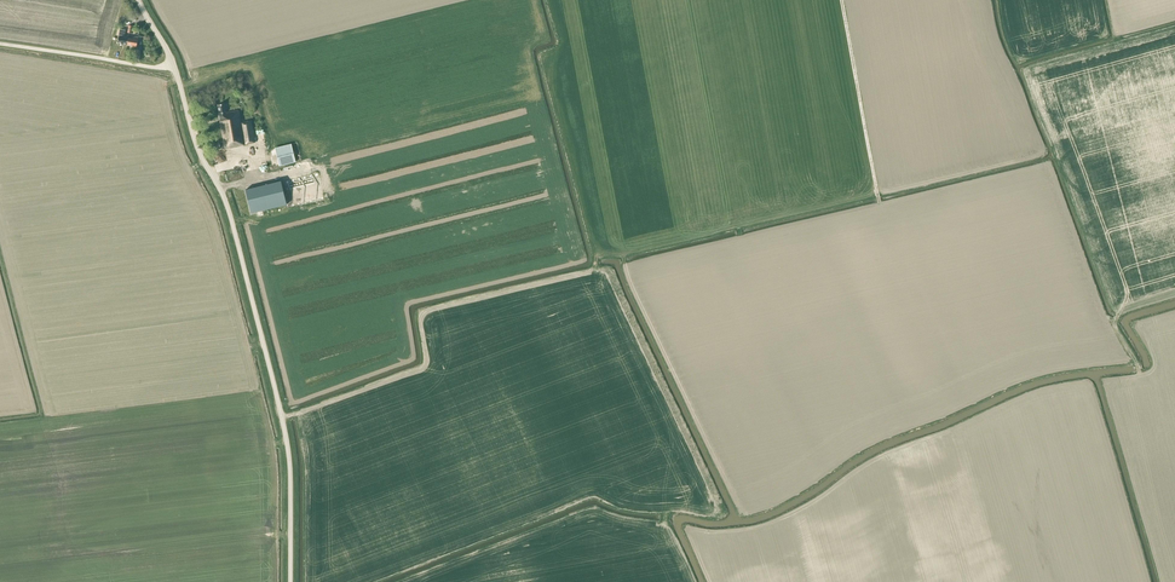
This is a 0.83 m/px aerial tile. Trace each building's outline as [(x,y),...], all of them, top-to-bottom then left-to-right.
[(118,43),(128,45),(129,38),(124,37),(124,35),(119,34),(118,43)] [(133,38),(129,38),(128,45),(137,47),(138,37),(133,36),(133,38)] [(219,121),(225,148),(255,143),(251,121),(241,122),(238,111),(225,113),(224,104),(217,105),(219,114),(218,115),(219,118),(220,118),(220,121),(219,121)] [(277,153),(279,160),(294,157),(292,149),(277,153)] [(281,182),(245,190),(251,214),(286,205),(281,182)]
